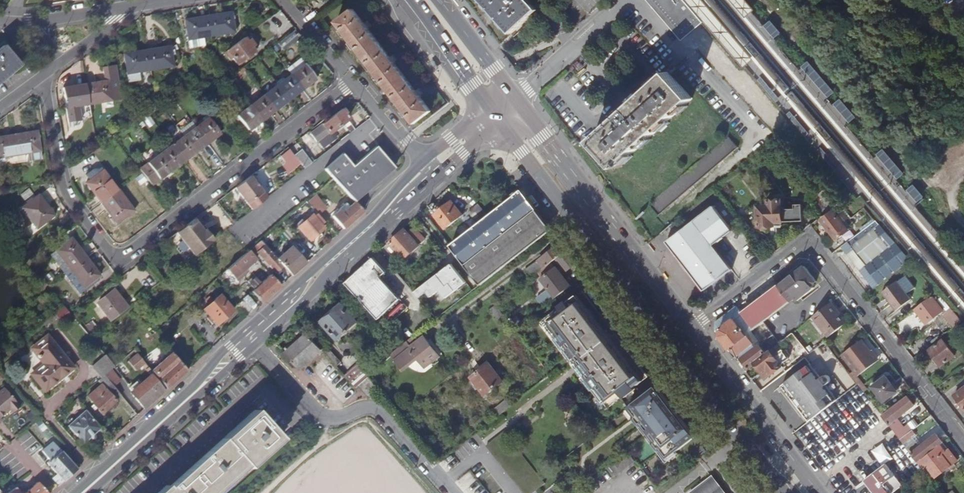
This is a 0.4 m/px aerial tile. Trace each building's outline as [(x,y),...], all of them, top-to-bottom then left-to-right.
[(529,0),(480,0),(511,34),(538,10),(529,0)] [(649,6),(656,14),(680,41),(704,21),(691,6),(686,0),(644,0),(649,6)] [(744,68),(755,58),(704,0),(686,0),(691,6),(704,21),(744,68)] [(745,18),(752,12),(755,10),(746,0),(730,0),(745,18)] [(414,124),(431,111),(353,9),(336,22),(409,117),(414,124)] [(208,15),(211,35),(234,32),(231,12),(208,15)] [(211,35),(208,15),(185,19),(188,39),(189,47),(203,45),(202,37),(211,35)] [(769,22),(763,26),(774,38),(779,34),(769,22)] [(202,37),(203,45),(212,43),(211,35),(202,37)] [(244,37),(226,50),(237,64),(254,51),(251,47),(254,45),(249,39),(247,41),(244,37)] [(20,64),(4,45),(0,49),(0,80),(20,64)] [(148,50),(151,69),(173,66),(170,46),(148,50)] [(151,69),(148,50),(124,54),(128,82),(140,80),(138,72),(151,69)] [(287,69),(290,74),(302,89),(310,82),(311,82),(315,79),(300,59),(287,69)] [(122,99),(116,66),(103,68),(104,78),(107,78),(107,81),(85,84),(86,90),(89,104),(100,102),(101,102),(112,100),(122,99)] [(805,74),(826,99),(835,92),(813,67),(805,74)] [(153,78),(151,69),(138,72),(140,80),(153,78)] [(692,98),(668,72),(591,141),(615,167),(692,98)] [(277,84),(288,99),(292,96),(302,89),(290,74),(277,84)] [(86,90),(85,84),(63,88),(66,108),(78,106),(89,104),(86,90)] [(263,95),(275,109),(284,103),(284,102),(288,99),(277,84),(263,95)] [(776,129),(788,118),(758,86),(747,97),(776,129)] [(275,109),(263,95),(250,105),(261,120),(266,117),(266,116),(275,109)] [(832,103),(848,122),(856,114),(841,96),(832,103)] [(261,120),(250,105),(246,99),(232,110),(248,130),(257,123),(261,120)] [(341,109),(321,124),(328,132),(329,133),(348,118),(341,109)] [(195,127),(207,142),(214,137),(215,136),(219,133),(207,118),(195,127)] [(180,131),(183,136),(195,127),(192,123),(180,131)] [(321,124),(317,127),(323,136),(328,132),(321,124)] [(165,137),(171,145),(183,160),(190,155),(191,155),(195,152),(183,136),(180,131),(177,127),(165,137)] [(183,136),(195,152),(199,149),(199,148),(207,142),(195,127),(183,136)] [(14,135),(17,155),(28,153),(29,162),(41,160),(37,131),(14,135)] [(14,135),(0,137),(0,157),(17,155),(14,135)] [(686,192),(739,146),(729,136),(685,174),(650,204),(659,215),(686,192)] [(159,154),(171,170),(175,167),(175,166),(183,160),(171,145),(159,154)] [(341,154),(325,168),(353,202),(394,168),(376,146),(351,166),(341,154)] [(294,156),(288,149),(282,154),(280,156),(285,163),(294,156)] [(308,165),(312,162),(303,150),(295,156),(305,168),(308,165)] [(139,169),(151,185),(167,173),(171,170),(159,154),(139,169)] [(884,166),(900,184),(905,179),(890,161),(884,166)] [(101,203),(118,190),(103,170),(86,183),(101,203)] [(250,175),(234,187),(247,203),(262,192),(250,175)] [(905,188),(917,203),(922,198),(910,184),(905,188)] [(20,195),(27,203),(35,197),(29,188),(20,195)] [(537,209),(522,189),(488,215),(478,223),(450,244),(465,264),(537,209)] [(118,190),(101,203),(116,223),(134,210),(118,190)] [(314,194),(307,201),(319,214),(326,208),(314,194)] [(38,195),(35,197),(27,203),(21,208),(37,228),(54,215),(38,195)] [(769,205),(758,205),(759,226),(775,226),(775,221),(803,220),(802,204),(795,204),(795,208),(785,209),(786,207),(782,207),(782,199),(769,199),(769,205)] [(346,203),(338,210),(331,217),(343,229),(350,223),(363,211),(360,208),(354,202),(349,207),(346,203)] [(462,215),(452,202),(436,215),(446,228),(462,215)] [(478,223),(488,215),(480,206),(470,214),(478,223)] [(714,206),(667,241),(704,291),(731,269),(713,245),(732,230),(714,206)] [(552,229),(537,209),(465,264),(481,284),(521,253),(552,229)] [(821,219),(836,239),(848,230),(835,213),(833,211),(821,219)] [(323,220),(317,213),(313,216),(311,215),(297,227),(309,240),(323,227),(320,224),(323,220)] [(191,220),(176,232),(189,249),(194,255),(214,239),(205,229),(201,232),(199,229),(201,227),(194,218),(191,220)] [(878,223),(875,220),(842,246),(846,251),(878,223)] [(883,229),(878,223),(846,251),(875,287),(908,258),(898,246),(883,229)] [(406,230),(390,244),(405,260),(421,246),(420,245),(426,239),(415,228),(409,234),(406,230)] [(176,232),(168,238),(181,255),(189,249),(176,232)] [(69,269),(85,256),(71,238),(55,250),(69,269)] [(282,266),(276,259),(260,240),(255,244),(259,249),(256,252),(268,265),(270,263),(277,270),(282,266)] [(540,261),(528,270),(533,277),(562,254),(568,249),(563,243),(546,256),(548,258),(542,263),(540,261)] [(290,277),(305,263),(291,246),(276,259),(282,266),(290,277)] [(562,254),(572,267),(578,262),(568,249),(562,254)] [(64,273),(69,269),(55,250),(50,254),(64,273)] [(248,250),(226,269),(234,278),(241,272),(256,259),(248,250)] [(69,269),(64,273),(79,293),(90,285),(88,283),(99,275),(85,256),(69,269)] [(387,272),(374,258),(346,283),(378,319),(400,300),(381,277),(387,272)] [(461,275),(452,264),(416,294),(421,300),(429,293),(433,298),(441,291),(447,298),(462,286),(456,279),(461,275)] [(780,286),(791,301),(794,303),(814,287),(812,284),(816,281),(805,266),(780,286)] [(570,285),(555,267),(541,278),(555,296),(570,285)] [(243,274),(241,272),(234,278),(236,280),(242,275),(243,274)] [(280,287),(270,275),(260,284),(255,279),(252,277),(247,281),(254,289),(251,291),(261,303),(280,287)] [(896,311),(911,299),(896,281),(882,292),(896,311)] [(780,286),(779,284),(742,312),(743,314),(754,327),(755,328),(764,321),(791,301),(780,286)] [(124,309),(127,307),(114,290),(111,292),(124,309)] [(110,320),(124,309),(111,292),(97,303),(110,320)] [(636,387),(648,378),(618,338),(614,342),(606,332),(610,328),(583,292),(568,303),(567,301),(559,306),(561,308),(543,322),(609,409),(624,397),(625,399),(638,389),(636,387)] [(217,324),(233,310),(219,295),(203,309),(217,324)] [(931,296),(915,308),(928,324),(943,312),(931,296)] [(831,302),(813,316),(829,336),(847,322),(831,302)] [(342,304),(323,321),(339,338),(358,322),(342,304)] [(717,333),(730,349),(747,336),(745,333),(735,320),(743,314),(742,312),(738,306),(718,322),(717,333)] [(745,333),(754,327),(743,314),(735,320),(745,333)] [(89,336),(98,330),(92,321),(82,329),(89,336)] [(764,321),(755,328),(751,332),(761,344),(774,334),(764,321)] [(322,349),(320,347),(317,344),(306,332),(285,351),(301,368),(322,349)] [(767,353),(770,351),(780,342),(774,334),(761,344),(760,345),(767,353)] [(44,390),(72,367),(46,336),(32,348),(44,364),(32,374),(44,390)] [(413,338),(402,346),(396,351),(397,352),(393,355),(404,369),(419,357),(427,367),(441,356),(425,336),(417,342),(413,338)] [(737,358),(738,361),(756,347),(747,336),(730,349),(737,358)] [(941,366),(955,355),(943,339),(929,350),(941,366)] [(862,340),(842,355),(857,373),(878,357),(872,350),(871,351),(862,340)] [(738,361),(746,370),(755,363),(767,353),(760,345),(756,347),(738,361)] [(836,401),(858,384),(854,379),(851,374),(838,358),(828,345),(824,348),(827,352),(824,354),(819,346),(809,353),(805,356),(811,364),(782,386),(809,421),(836,401)] [(151,364),(166,355),(160,346),(145,356),(151,364)] [(324,352),(337,366),(342,361),(330,347),(324,352)] [(767,353),(755,363),(767,378),(782,366),(770,351),(767,353)] [(145,363),(137,353),(128,361),(136,370),(142,365),(145,363)] [(166,389),(187,370),(173,353),(151,371),(166,389)] [(356,387),(358,385),(366,378),(355,365),(345,375),(356,387)] [(470,379),(484,396),(502,381),(488,365),(470,379)] [(103,375),(113,386),(120,380),(111,369),(109,370),(103,375)] [(121,395),(113,386),(103,375),(98,380),(101,384),(115,400),(121,395)] [(144,409),(164,390),(152,375),(139,385),(137,382),(129,388),(132,391),(130,392),(144,409)] [(366,378),(358,385),(368,397),(378,388),(368,376),(366,378)] [(854,379),(858,384),(862,389),(865,387),(864,385),(857,376),(854,379)] [(885,401),(898,391),(886,376),(873,386),(885,401)] [(101,412),(115,400),(101,384),(87,395),(93,402),(92,402),(101,412)] [(656,385),(629,407),(649,431),(644,435),(664,461),(696,435),(656,385)] [(9,409),(11,411),(18,405),(3,386),(0,389),(0,417),(9,409)] [(963,407),(963,387),(954,395),(963,407)] [(883,416),(889,424),(914,405),(908,396),(883,416)] [(502,413),(512,405),(507,400),(498,408),(502,413)] [(83,443),(100,428),(85,410),(68,425),(78,437),(83,443)] [(255,410),(223,439),(225,441),(252,417),(257,412),(255,410)] [(244,464),(246,466),(279,437),(257,412),(252,417),(225,441),(223,439),(205,455),(174,482),(168,488),(162,492),(211,492),(244,464)] [(891,427),(900,439),(905,435),(896,424),(891,427)] [(900,439),(904,443),(916,434),(912,429),(905,435),(900,439)] [(912,454),(918,462),(944,442),(937,434),(911,453),(912,454)] [(281,439),(279,437),(246,466),(249,469),(281,439)] [(63,481),(77,469),(51,441),(40,451),(49,460),(46,462),(59,476),(63,481)] [(949,449),(944,442),(918,462),(924,469),(928,466),(937,477),(958,460),(949,449)] [(698,456),(706,450),(702,445),(694,451),(698,456)] [(246,466),(244,464),(211,492),(216,492),(246,466)] [(885,464),(877,471),(885,482),(894,475),(885,464)] [(865,480),(876,492),(893,492),(894,492),(885,482),(877,471),(865,480)] [(59,485),(63,481),(59,476),(54,480),(59,485)] [(712,479),(693,492),(723,492),(712,479)] [(37,482),(25,492),(47,492),(37,482)]
